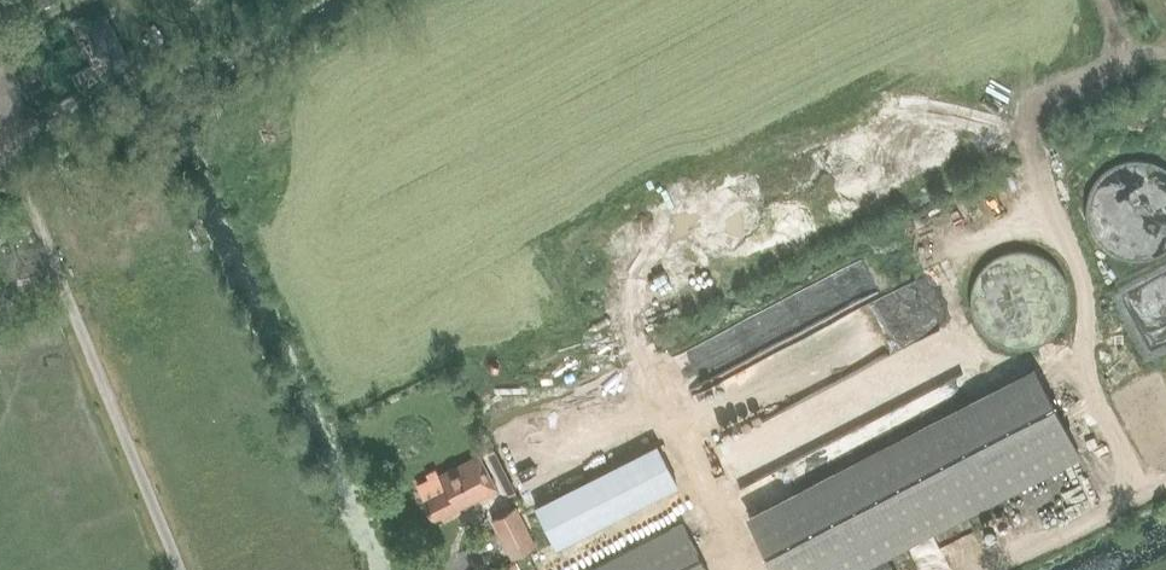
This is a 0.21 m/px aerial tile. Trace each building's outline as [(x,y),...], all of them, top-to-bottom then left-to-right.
[(129,57),(105,12),(88,21),(86,17),(79,20),(78,19),(12,54),(0,31),(0,60),(2,59),(4,63),(8,61),(37,113),(105,78),(101,71),(129,57)] [(1165,168),(1162,166),(1158,165),(1154,163),(1150,162),(1145,162),(1141,161),(1137,162),(1133,162),(1128,163),(1124,164),(1120,165),(1117,167),(1113,169),(1109,172),(1106,175),(1103,178),(1100,181),(1098,184),(1096,188),(1094,192),(1092,196),(1091,200),(1091,204),(1090,209),(1090,213),(1090,217),(1091,221),(1092,225),(1093,230),(1095,234),(1098,237),(1100,241),(1103,245),(1106,248),(1109,250),(1113,253),(1117,255),(1121,257),(1125,259),(1129,260),(1134,260),(1138,261),(1143,261),(1147,260),(1151,259),(1156,258),(1160,257),(1164,255),(1165,253),(1165,169),(1165,168)] [(1070,289),(1069,285),(1067,281),(1066,279),(1065,277),(1063,274),(1062,273),(1061,270),(1058,267),(1055,264),(1053,263),(1051,262),(1048,260),(1047,259),(1044,258),(1041,256),(1040,256),(1036,255),(1034,254),(1032,254),(1027,253),(1023,253),(1020,253),(1019,253),(1015,253),(1013,253),(1011,254),(1006,255),(1002,257),(1000,258),(999,259),(995,261),(994,261),(991,263),(988,266),(985,269),(984,271),(982,272),(980,276),(978,279),(976,283),(975,287),(974,289),(973,291),(973,296),(972,300),(972,303),(972,304),(972,308),(973,310),(973,313),(974,317),(976,321),(977,323),(977,325),(980,329),(982,332),(984,335),(985,336),(988,339),(989,340),(992,342),(994,344),(995,344),(999,346),(1001,347),(1003,348),(1007,350),(1011,351),(1014,351),(1016,352),(1020,352),(1021,352),(1025,352),(1027,352),(1029,351),(1033,351),(1034,350),(1038,349),(1041,348),(1042,348),(1046,346),(1047,345),(1050,344),(1053,341),(1056,338),(1058,337),(1059,335),(1062,331),(1065,328),(1066,325),(1067,324),(1069,320),(1069,319),(1070,316),(1071,312),(1071,311),(1072,307),(1072,306),(1072,303),(1072,299),(1072,298),(1071,294),(1071,292),(1070,289)] [(869,260),(788,295),(802,329),(884,294),(869,260)] [(871,358),(948,329),(928,278),(852,308),(871,358)] [(1078,452),(1035,369),(748,515),(776,569),(848,569),(1078,452)] [(535,506),(554,542),(675,480),(657,443),(535,506)] [(480,501),(498,492),(478,454),(440,474),(446,487),(423,499),(433,518),(440,515),(443,521),(461,511),(459,507),(478,498),(480,501)] [(535,545),(515,506),(492,518),(512,557),(535,545)] [(682,521),(588,569),(707,569),(682,521)] [(887,557),(861,569),(893,569),(887,557)]
